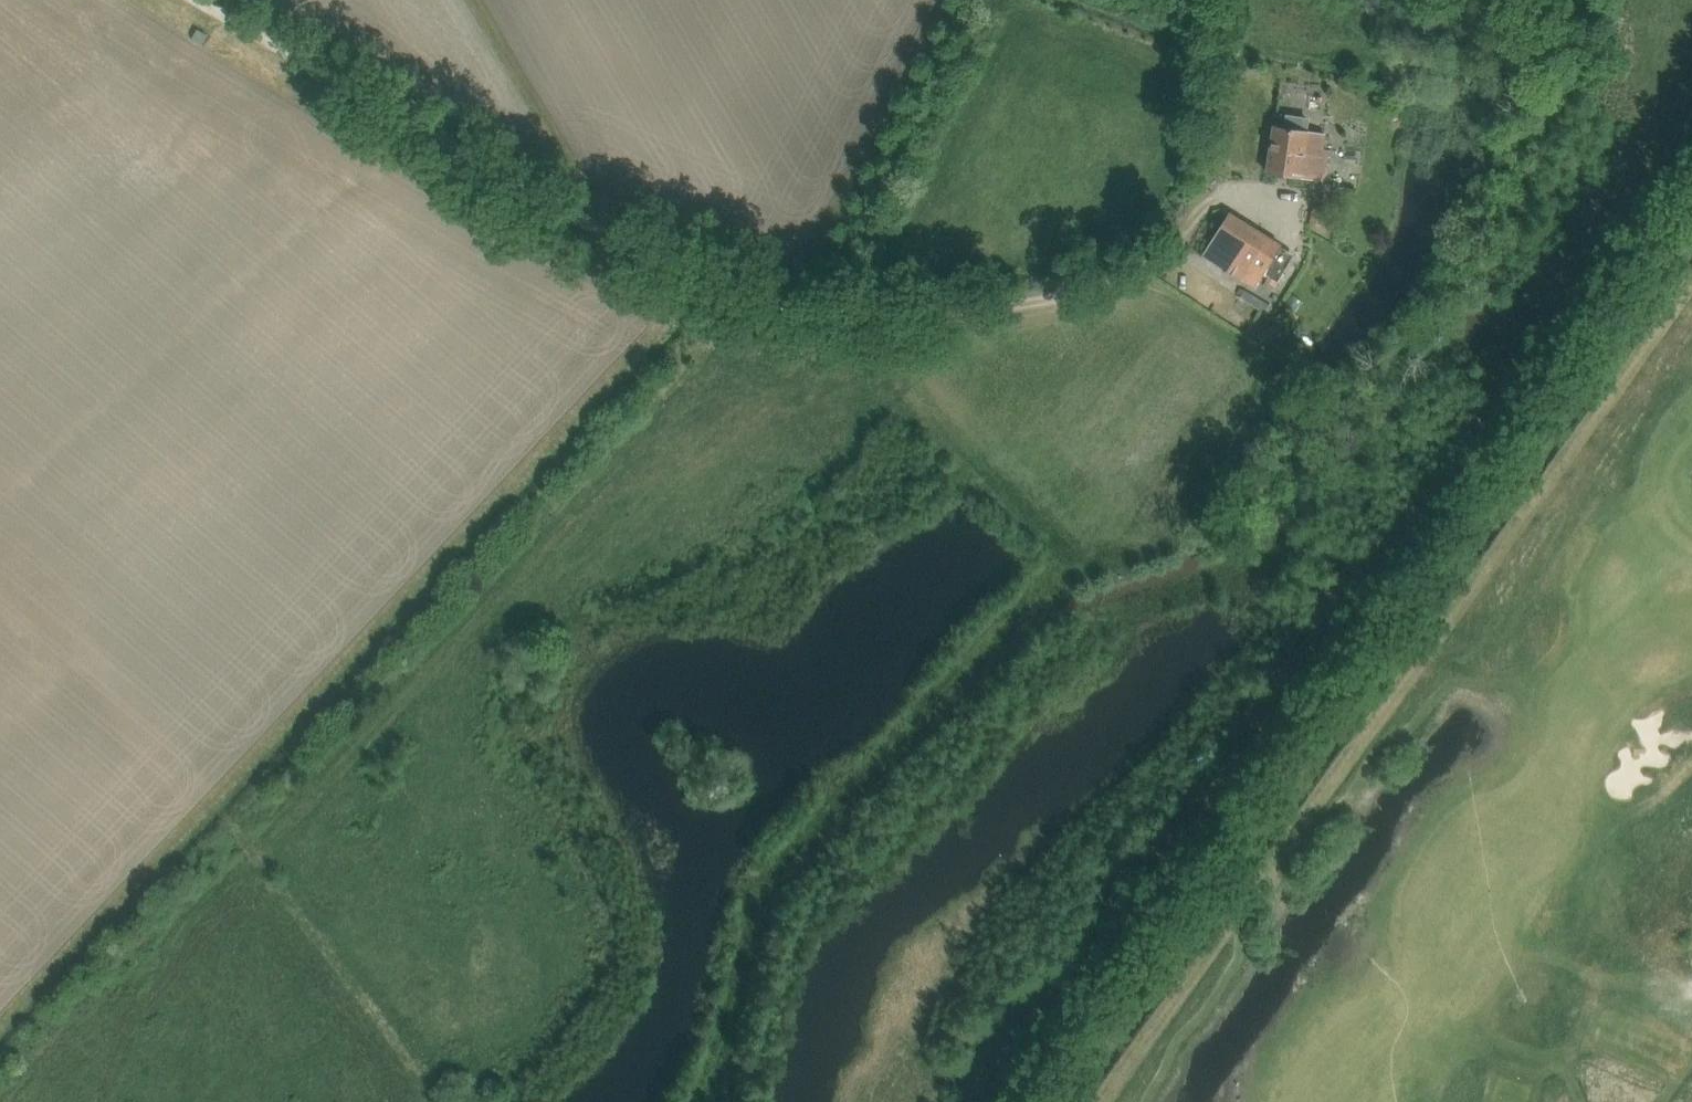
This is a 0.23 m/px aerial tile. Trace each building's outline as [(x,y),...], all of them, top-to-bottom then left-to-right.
[(1273,126),(1267,172),(1288,175),(1312,178),(1314,164),(1327,166),(1329,149),(1324,148),(1326,133),(1308,130),(1310,118),(1287,114),(1284,128),(1273,126)] [(1313,206),(1310,224),(1326,226),(1328,209),(1313,206)] [(1282,248),(1227,215),(1203,255),(1256,291),(1265,277),(1278,285),(1295,258),(1281,250),(1282,248)]
